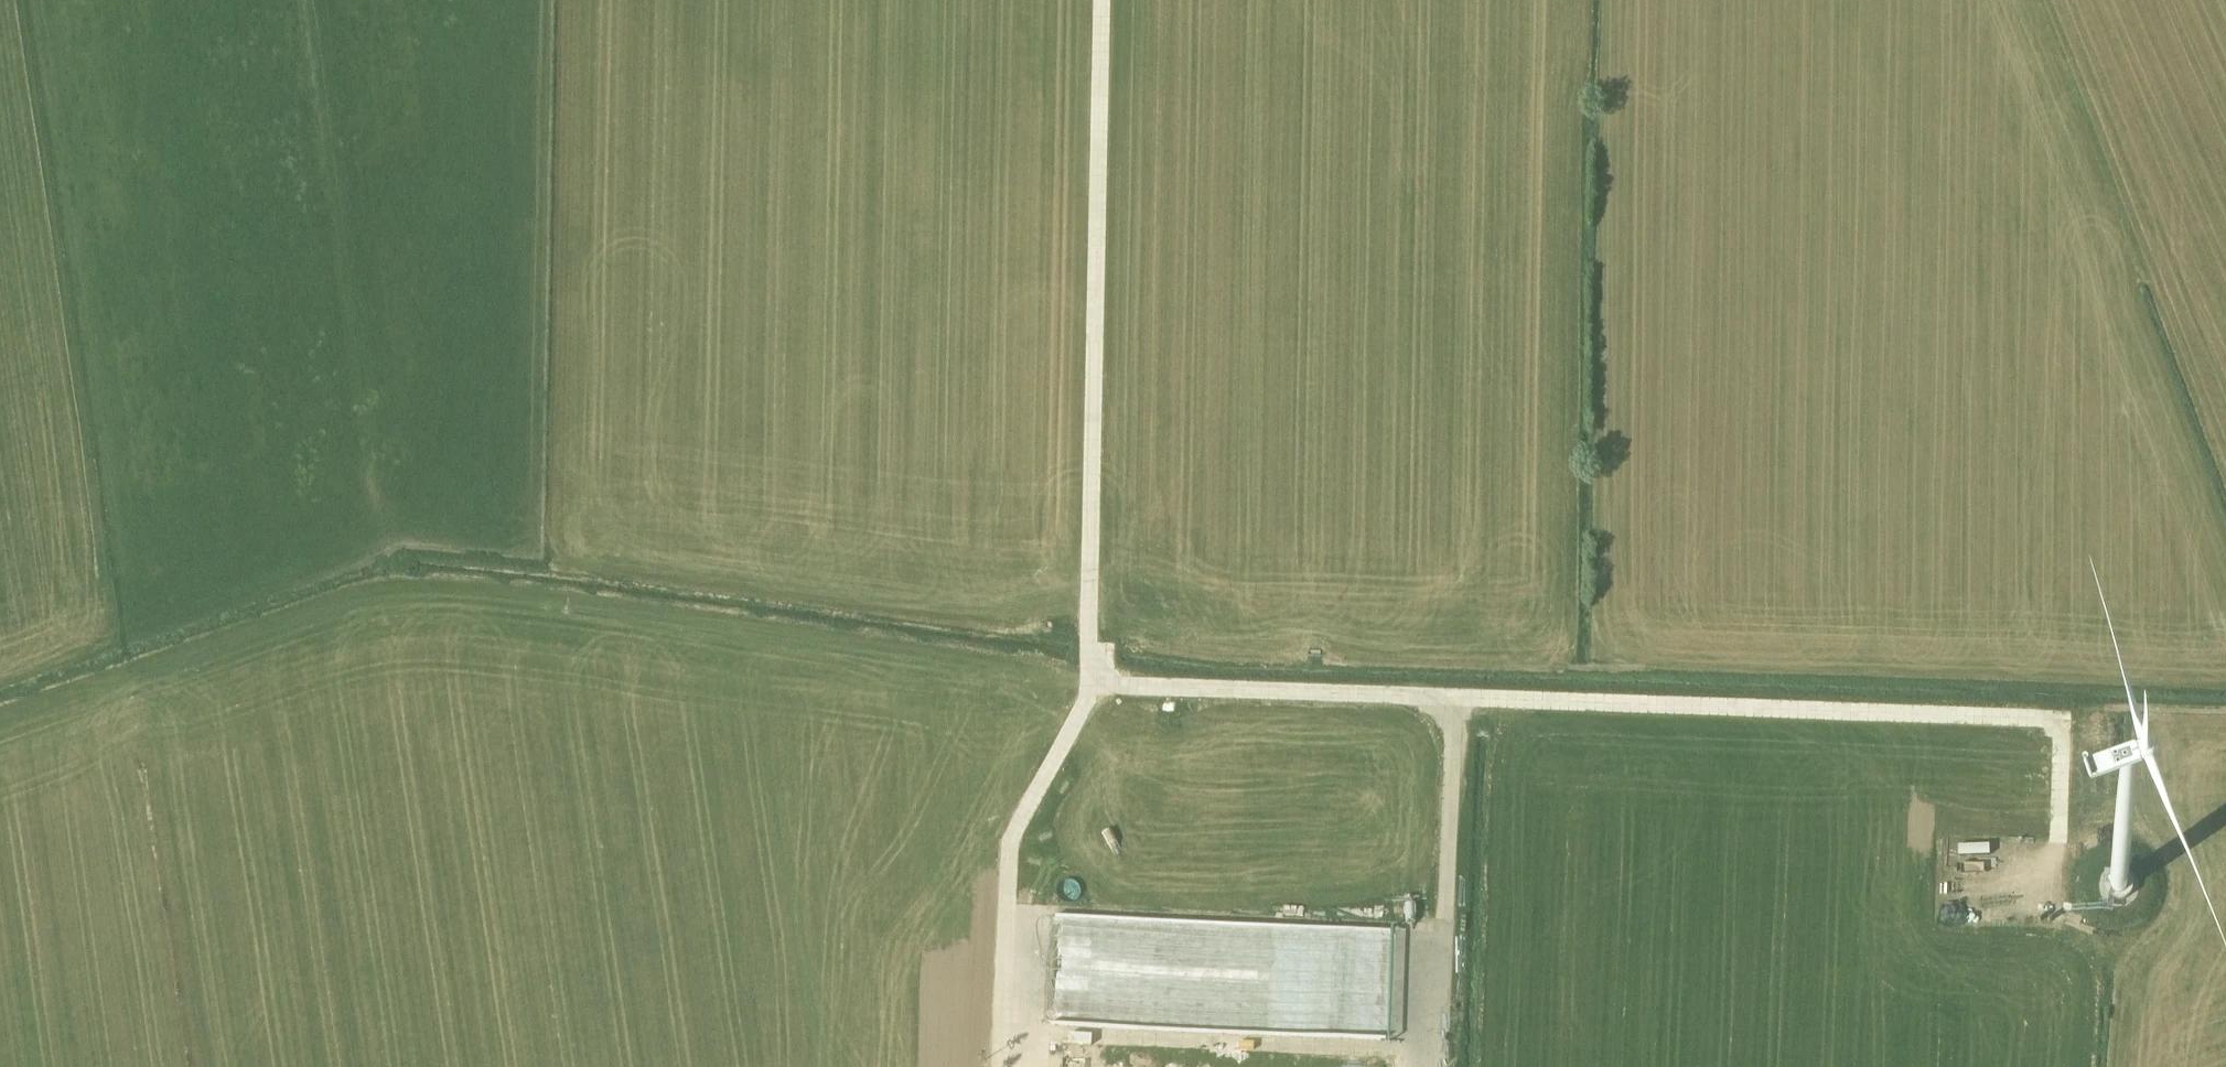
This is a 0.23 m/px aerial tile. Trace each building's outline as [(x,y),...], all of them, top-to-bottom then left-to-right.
[(1057,914),(1051,1015),(1150,1021),(1152,990),(1163,991),(1170,1003),(1172,970),(1180,984),(1205,986),(1200,978),(1212,972),(1194,971),(1157,968),(1161,975),(1165,975),(1164,985),(1155,985),(1149,988),(1151,964),(1139,944),(1199,948),(1206,944),(1205,957),(1218,950),(1224,960),(1235,953),(1253,954),(1255,925),(1057,914)]
